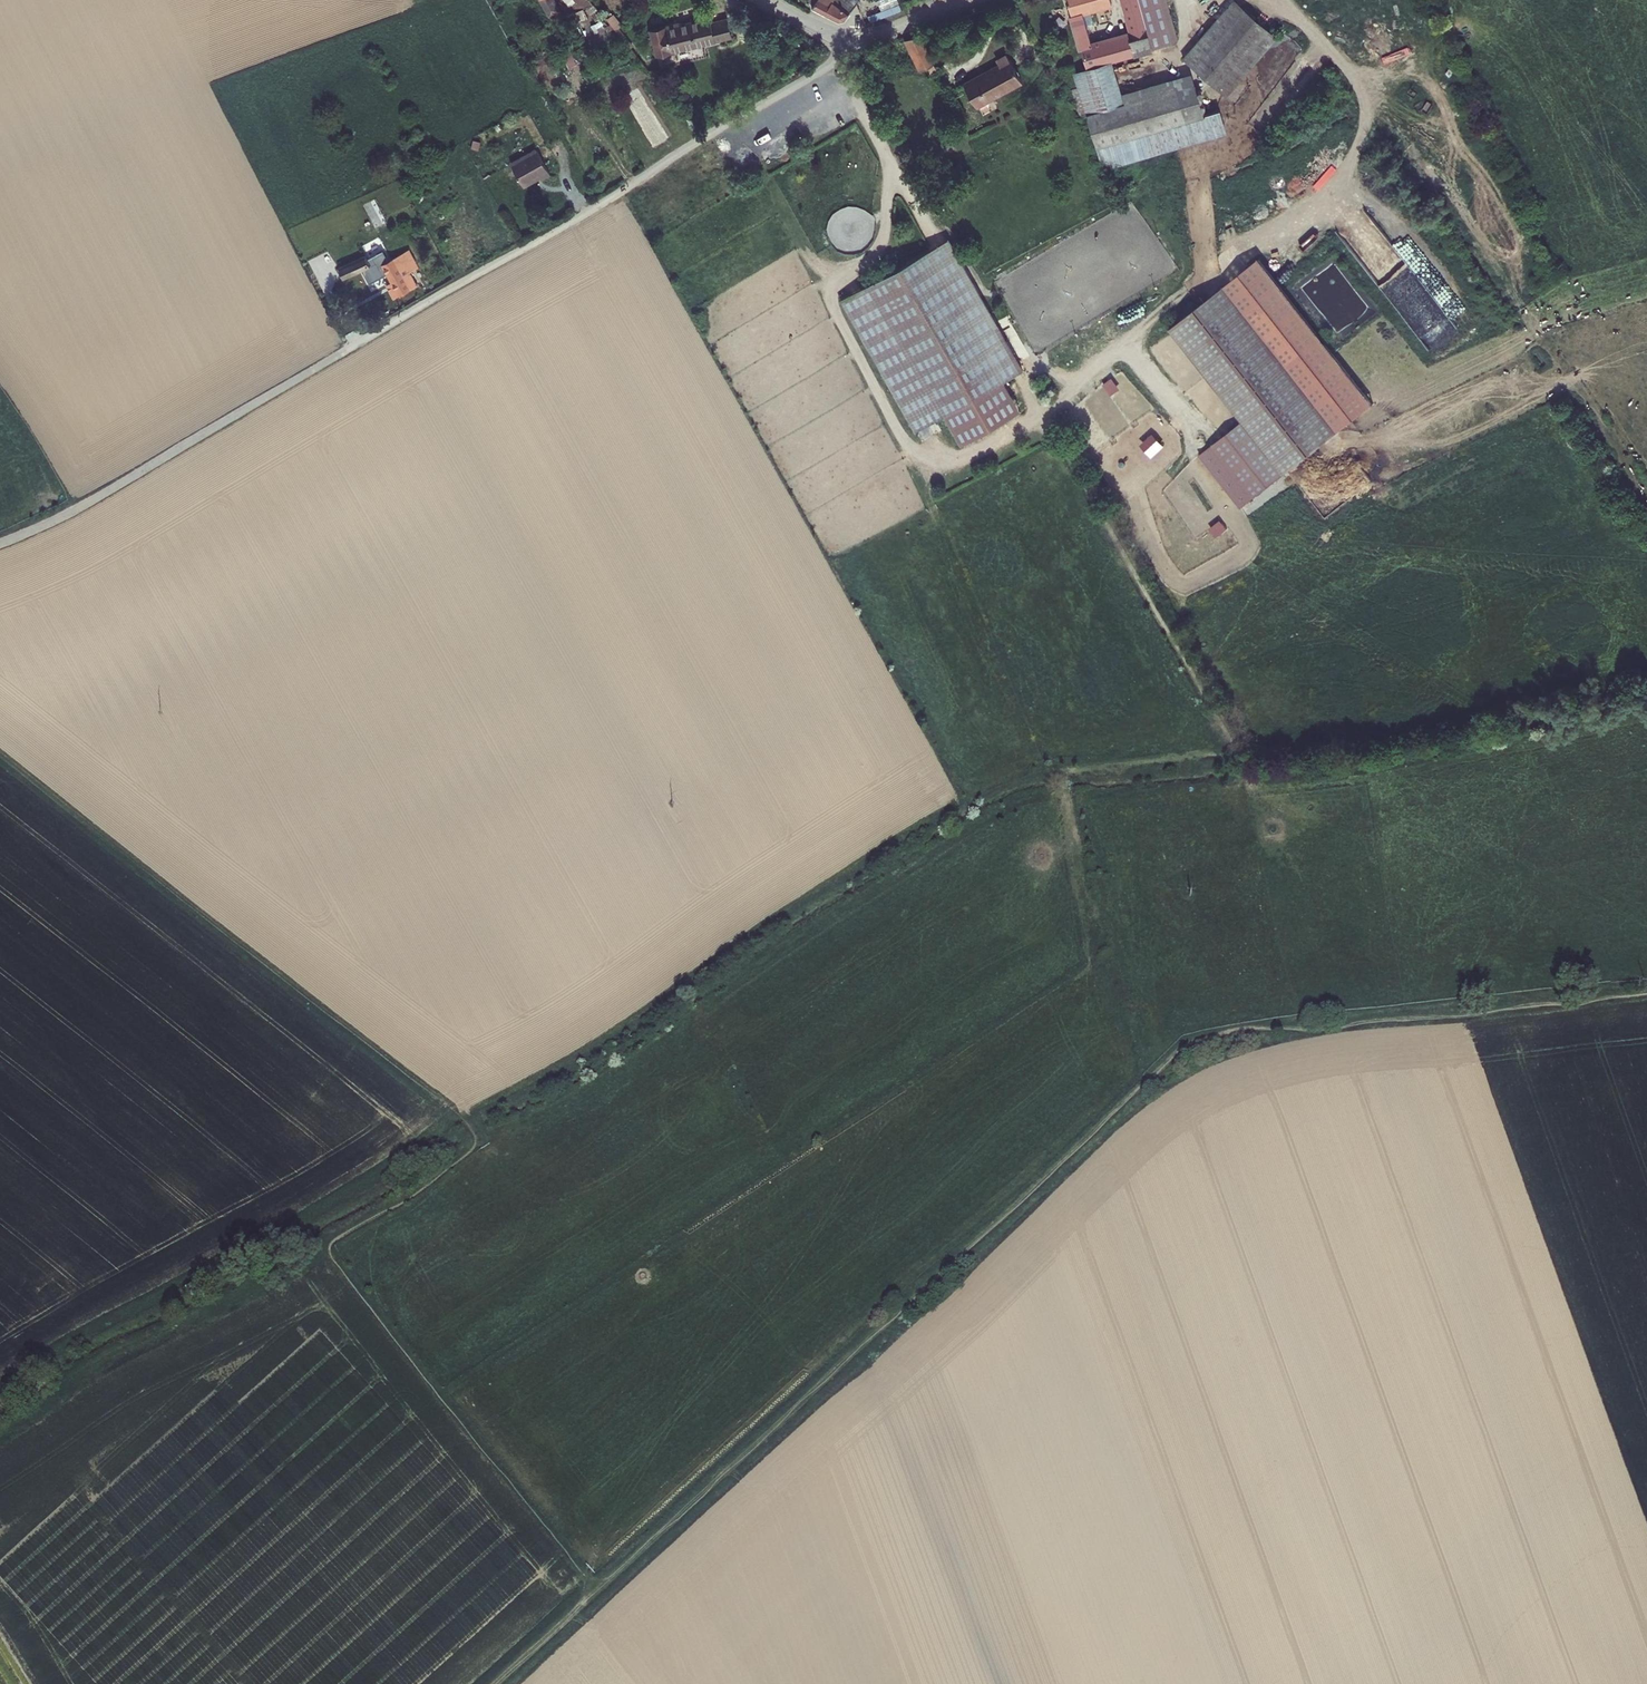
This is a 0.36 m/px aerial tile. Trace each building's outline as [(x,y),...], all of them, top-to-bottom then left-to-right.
[(560,16),(558,12),(560,10),(555,0),(543,0),(551,19),(560,16)] [(581,2),(575,4),(578,10),(587,7),(589,13),(600,9),(593,0),(580,0),(581,2)] [(814,5),(831,15),(838,19),(844,18),(858,5),(853,0),(816,0),(817,1),(814,5)] [(1086,68),(1112,61),(1134,57),(1151,55),(1150,50),(1163,46),(1166,48),(1176,44),(1181,39),(1169,0),(1120,0),(1128,32),(1090,42),(1082,12),(1111,3),(1110,0),(1062,0),(1086,68)] [(1182,58),(1226,96),(1279,38),(1234,0),(1231,0),(1182,58)] [(679,20),(649,28),(656,57),(733,37),(727,17),(710,21),(708,15),(680,23),(679,20)] [(920,33),(904,41),(917,71),(936,62),(920,33)] [(961,84),(975,109),(979,107),(983,117),(999,108),(994,99),(1022,84),(1005,53),(995,59),(998,64),(961,84)] [(1122,93),(1112,61),(1073,73),(1077,87),(1068,90),(1080,118),(1086,115),(1102,170),(1177,148),(1227,133),(1220,110),(1203,115),(1191,73),(1122,93)] [(548,164),(537,148),(511,162),(523,185),(539,177),(540,180),(552,174),(548,167),(548,164)] [(947,238),(838,296),(913,431),(946,414),(963,442),(1023,408),(1007,378),(1023,369),(947,238)] [(419,272),(410,254),(372,274),(377,284),(388,278),(392,286),(387,289),(394,303),(417,290),(411,277),(419,272)] [(345,267),(351,279),(376,267),(371,256),(345,267)] [(1223,285),(1169,328),(1284,472),(1338,428),(1223,285)]
